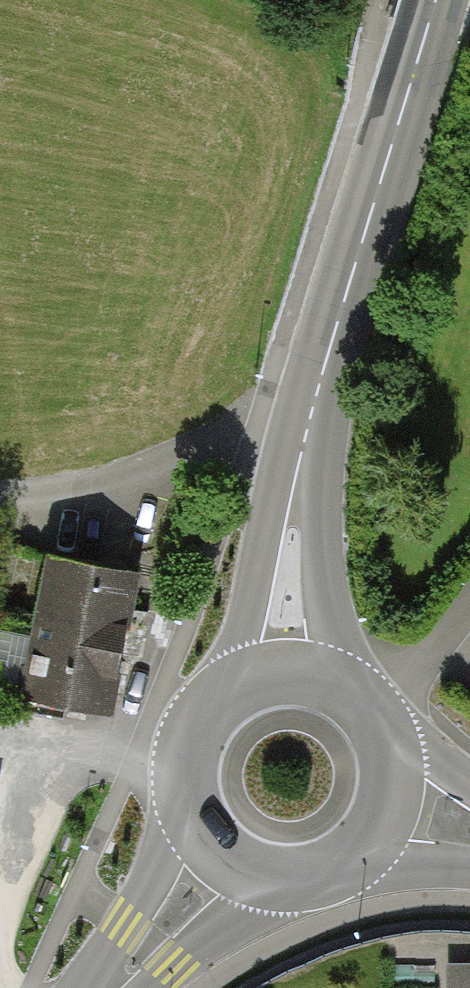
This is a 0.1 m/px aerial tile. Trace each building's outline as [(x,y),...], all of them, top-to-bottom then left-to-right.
[(134,571),(0,545),(0,606),(43,615),(25,706),(64,714),(67,701),(106,709),(134,571)]
